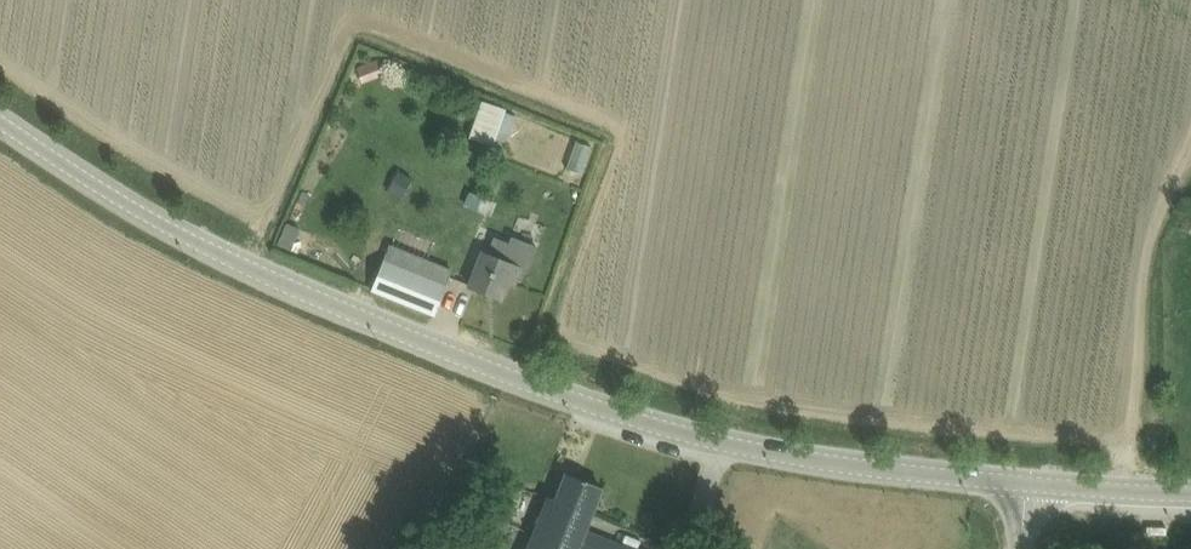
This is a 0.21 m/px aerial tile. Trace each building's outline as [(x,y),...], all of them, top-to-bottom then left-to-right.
[(381,58),(358,65),(363,81),(386,74),(381,58)] [(516,115),(505,111),(495,138),(506,142),(516,115)] [(388,191),(402,199),(414,178),(401,170),(388,191)] [(467,203),(477,207),(481,202),(483,197),(472,192),(467,203)] [(290,249),(295,238),(284,234),(279,245),(290,249)] [(522,265),(505,258),(511,242),(494,236),(489,252),(484,250),(470,287),(502,299),(508,282),(515,285),(522,265)] [(425,275),(384,260),(372,289),(436,314),(448,285),(425,275)] [(603,488),(567,474),(552,511),(546,508),(529,548),(644,548),(587,526),(603,488)]
